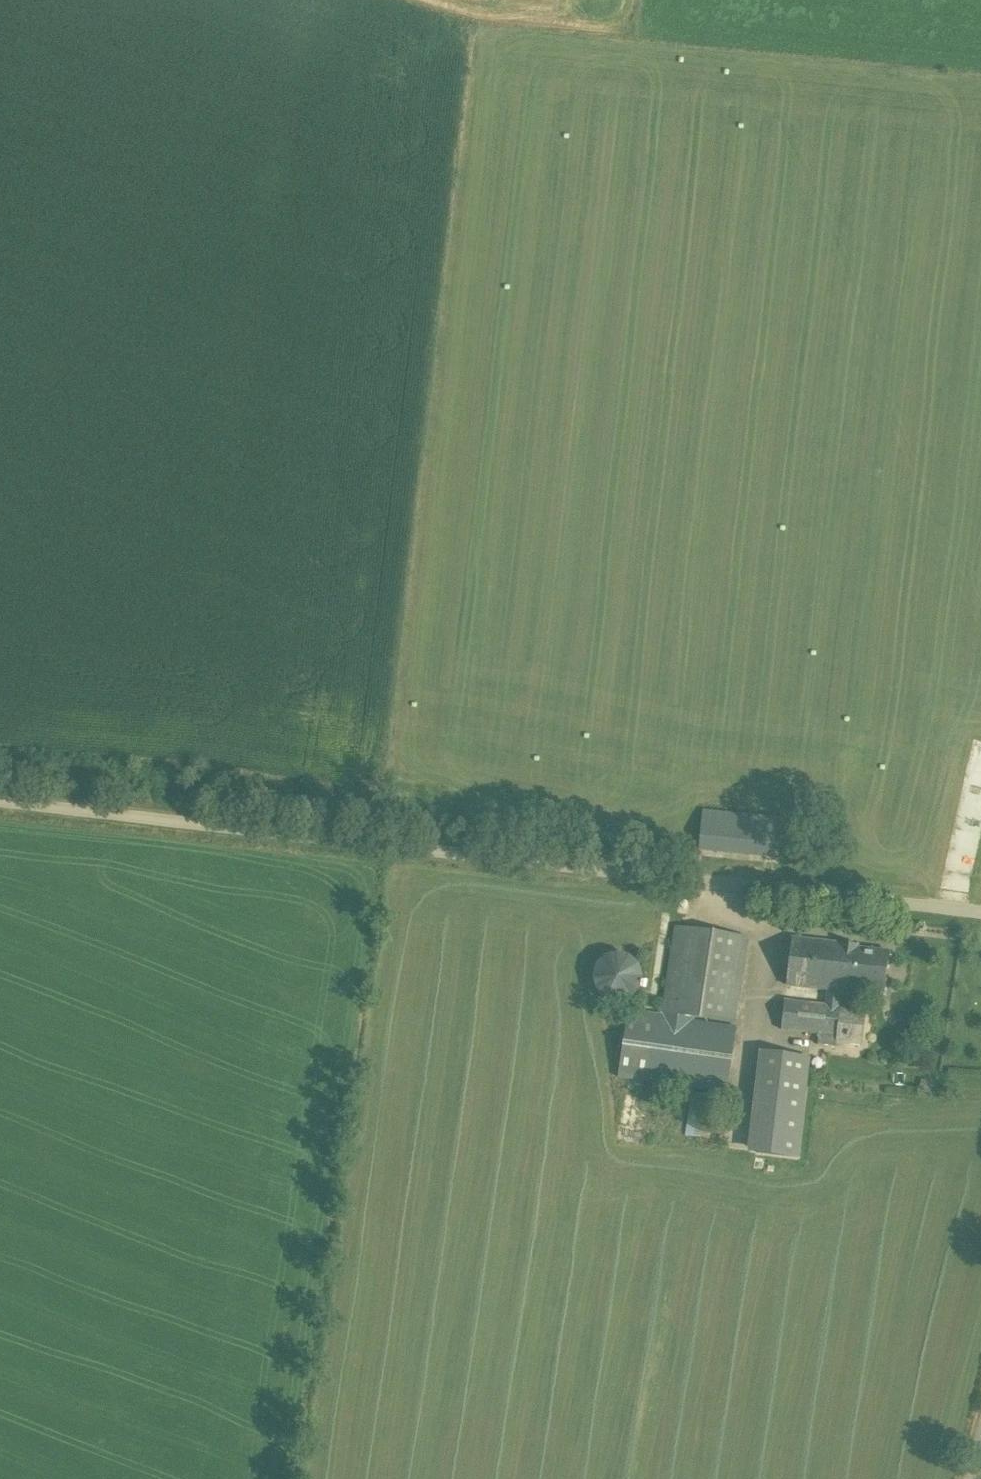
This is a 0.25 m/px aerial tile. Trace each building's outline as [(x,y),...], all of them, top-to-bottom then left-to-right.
[(735,1025),(748,936),(674,925),(661,1014),(628,1009),(618,1078),(647,1082),(728,1093),(737,1026),(735,1025)] [(886,994),(891,951),(859,947),(859,944),(791,936),(786,985),(827,990),(826,1003),(785,999),(781,1030),(819,1034),(818,1044),(837,1046),(838,1043),(863,1046),(867,1008),(841,1005),(843,992),(855,993),(855,991),(886,994)] [(617,1001),(623,1000),(627,999),(632,996),(636,993),(638,989),(640,984),(641,979),(641,975),(640,971),(638,966),(635,963),(632,959),(628,957),(623,955),(617,954),(612,955),(607,957),(603,960),(599,963),(597,968),(595,975),(595,981),(597,988),(600,993),(603,997),(608,999),(613,1000),(617,1001)] [(808,1058),(768,1053),(764,1091),(803,1096),(808,1058)] [(709,1140),(710,1133),(716,1096),(692,1092),(685,1136),(709,1140)]
